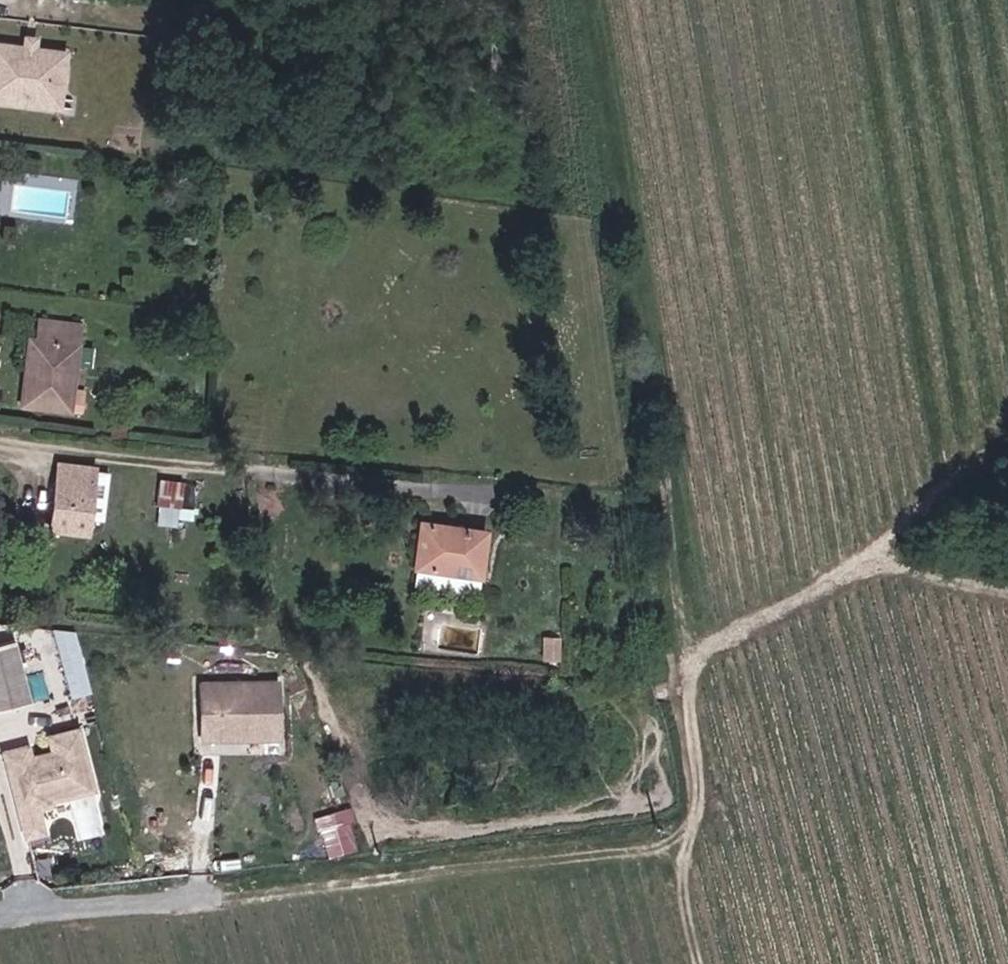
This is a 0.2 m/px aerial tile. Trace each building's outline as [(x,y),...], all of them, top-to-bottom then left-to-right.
[(0,43),(0,104),(62,111),(69,52),(0,43)] [(41,325),(38,347),(34,370),(23,368),(17,413),(68,421),(80,331),(41,325)] [(23,368),(34,370),(38,347),(27,344),(23,368)] [(106,470),(60,464),(53,529),(101,533),(103,513),(109,514),(111,495),(104,495),(106,470)] [(180,485),(160,484),(158,510),(178,512),(180,485)] [(416,513),(407,581),(440,585),(442,565),(475,568),(478,537),(480,520),(416,513)] [(89,692),(82,626),(59,629),(67,695),(89,692)] [(0,644),(0,710),(33,700),(16,640),(0,644)] [(278,683),(199,683),(200,741),(279,741),(278,683)] [(99,794),(81,729),(2,750),(26,839),(50,832),(44,809),(99,794)] [(352,806),(316,814),(327,857),(362,848),(352,806)]
